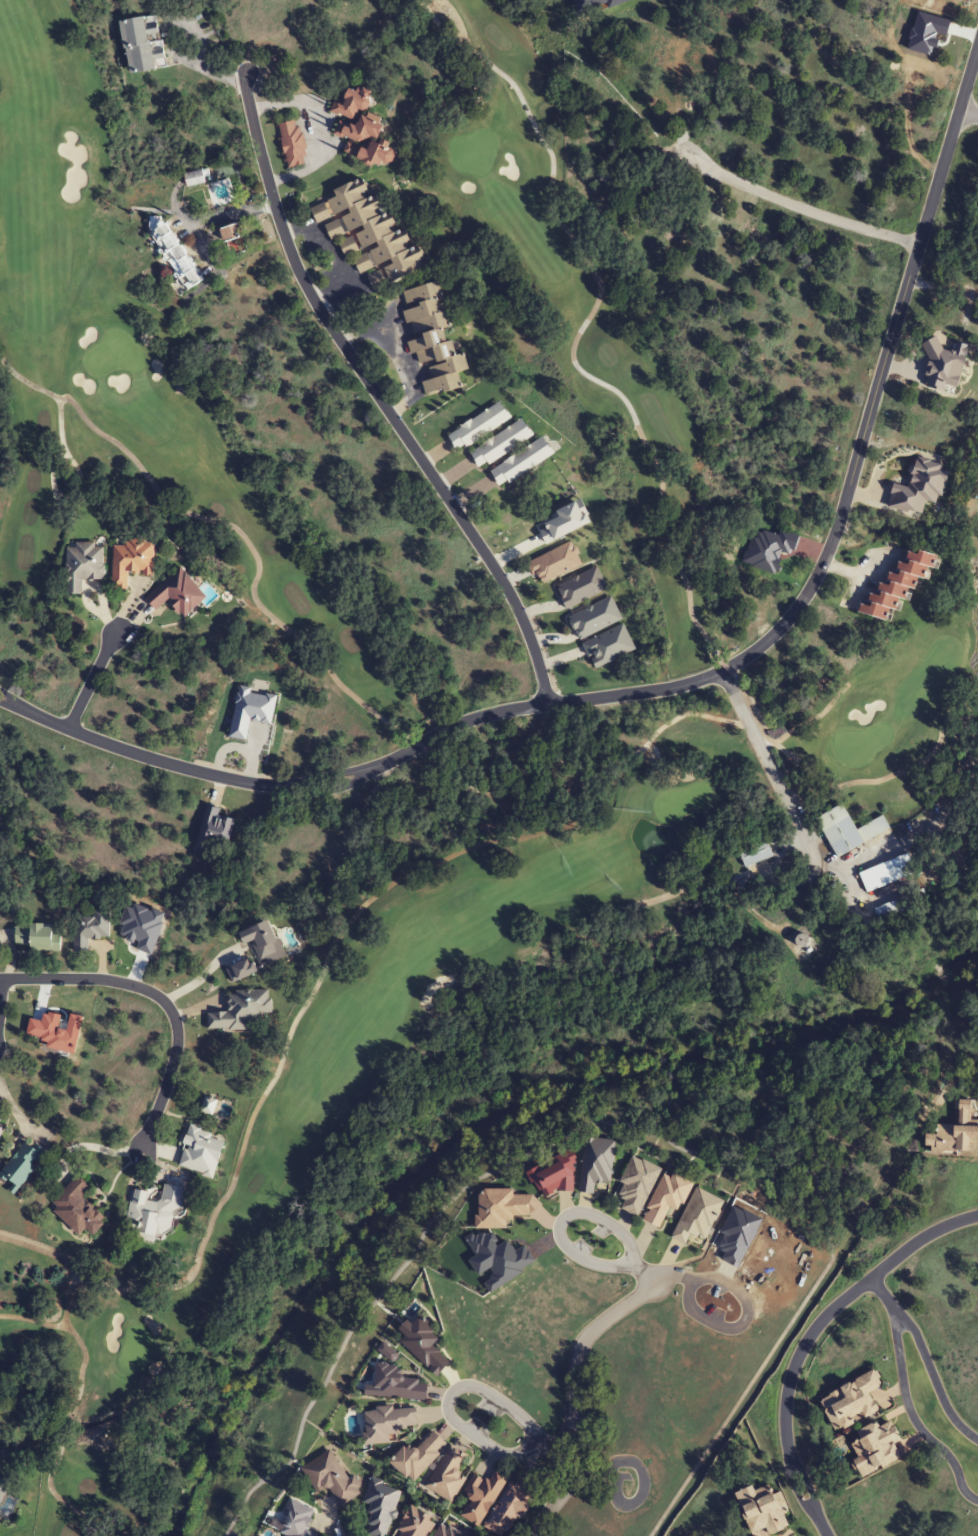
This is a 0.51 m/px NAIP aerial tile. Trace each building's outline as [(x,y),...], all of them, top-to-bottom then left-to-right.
[(121,22),(129,74),(165,69),(157,16),(121,22)] [(343,152),(383,172),(395,146),(379,138),(386,122),(367,113),(375,97),(351,85),(342,103),(335,99),(329,111),(341,117),(333,134),(348,142),(343,152)] [(287,169),(307,165),(299,120),(278,124),(287,169)] [(427,265),(419,245),(413,247),(410,240),(362,178),(345,184),(310,209),(311,211),(326,232),(329,241),(337,238),(344,258),(352,258),(356,268),(360,274),(368,276),(372,289),(416,273),(427,265)] [(203,280),(159,212),(141,224),(185,291),(203,280)] [(245,236),(240,222),(219,228),(224,242),(245,236)] [(397,291),(402,309),(403,309),(411,341),(408,342),(415,368),(426,366),(430,380),(420,382),(424,396),(462,386),(459,372),(469,370),(465,353),(452,356),(445,328),(451,326),(439,280),(397,291)] [(511,419),(500,402),(446,435),(457,452),(511,419)] [(533,436),(523,419),(469,452),(479,469),(533,436)] [(489,470),(499,487),(554,456),(544,439),(489,470)] [(153,574),(153,542),(112,541),(112,588),(127,589),(128,574),(153,574)] [(103,547),(95,547),(95,542),(75,542),(75,548),(66,548),(67,594),(82,593),(82,580),(104,579),(103,547)] [(938,555),(908,547),(904,563),(895,560),(888,584),(876,581),(870,605),(861,603),(858,613),(887,621),(890,609),(898,611),(901,599),(906,600),(909,588),(917,590),(921,578),(925,579),(928,566),(935,568),(938,555)] [(207,597),(180,566),(145,598),(156,611),(168,600),(184,617),(207,597)] [(566,609),(608,591),(597,566),(555,585),(566,609)] [(580,638),(622,621),(612,597),(570,615),(580,638)] [(636,650),(623,624),(582,644),(595,669),(636,650)] [(835,857),(890,831),(883,816),(855,829),(843,804),(816,817),(835,857)] [(213,815),(215,808),(204,806),(197,846),(227,852),(233,818),(213,815)] [(773,856),(766,838),(737,849),(744,867),(773,856)] [(858,872),(866,892),(917,874),(909,853),(858,872)] [(875,909),(879,920),(907,909),(903,898),(875,909)] [(92,916),(73,917),(73,953),(88,952),(88,939),(109,938),(108,910),(91,910),(92,916)] [(251,942),(261,966),(285,957),(270,920),(240,932),(245,944),(251,942)] [(29,951),(60,951),(60,925),(16,925),(16,945),(29,945),(29,951)] [(258,971),(252,958),(227,969),(233,982),(258,971)] [(271,1014),(270,991),(227,991),(228,1013),(207,1013),(207,1030),(245,1030),(245,1022),(261,1022),(261,1014),(271,1014)] [(214,1178),(226,1137),(189,1126),(176,1167),(214,1178)] [(17,1191),(47,1154),(28,1139),(0,1173),(0,1177),(17,1191)] [(79,1236),(87,1229),(93,1235),(107,1222),(82,1196),(89,1189),(77,1177),(48,1205),(79,1236)] [(132,1190),(125,1231),(168,1239),(173,1209),(182,1211),(186,1189),(164,1185),(160,1203),(146,1200),(147,1193),(132,1190)] [(398,1356),(384,1343),(378,1350),(392,1362),(398,1356)] [(427,1401),(428,1382),(403,1380),(404,1368),(376,1366),(375,1386),(365,1385),(365,1396),(427,1401)] [(879,1414),(870,1392),(882,1387),(876,1371),(818,1394),(833,1432),(879,1414)] [(364,1411),(365,1445),(389,1445),(389,1433),(416,1432),(416,1408),(364,1411)] [(864,1479),(902,1457),(895,1446),(902,1442),(888,1417),(856,1435),(859,1440),(846,1447),(864,1479)] [(448,1445),(433,1432),(416,1451),(407,1443),(389,1464),(413,1484),(448,1445)] [(424,1487),(451,1504),(466,1479),(457,1474),(468,1456),(450,1445),(424,1487)] [(315,1493),(327,1486),(339,1507),(363,1494),(353,1476),(347,1479),(331,1451),(301,1468),(315,1493)] [(479,1527),(508,1477),(494,1469),(487,1482),(474,1474),(462,1494),(470,1499),(460,1516),(479,1527)] [(511,1480),(484,1528),(498,1535),(505,1535),(516,1517),(521,1520),(536,1494),(511,1480)] [(371,1481),(364,1504),(373,1506),(365,1535),(367,1535),(387,1535),(401,1490),(371,1481)] [(751,1535),(764,1529),(767,1535),(775,1535),(789,1530),(783,1515),(789,1513),(780,1493),(773,1495),(769,1485),(754,1491),(752,1486),(735,1493),(751,1535)] [(306,1530),(315,1513),(291,1499),(282,1515),(291,1520),(283,1534),(286,1535),(316,1535),(306,1530)] [(436,1522),(410,1507),(393,1535),(428,1535),(436,1522)] [(439,1523),(433,1535),(466,1535),(439,1523)]
